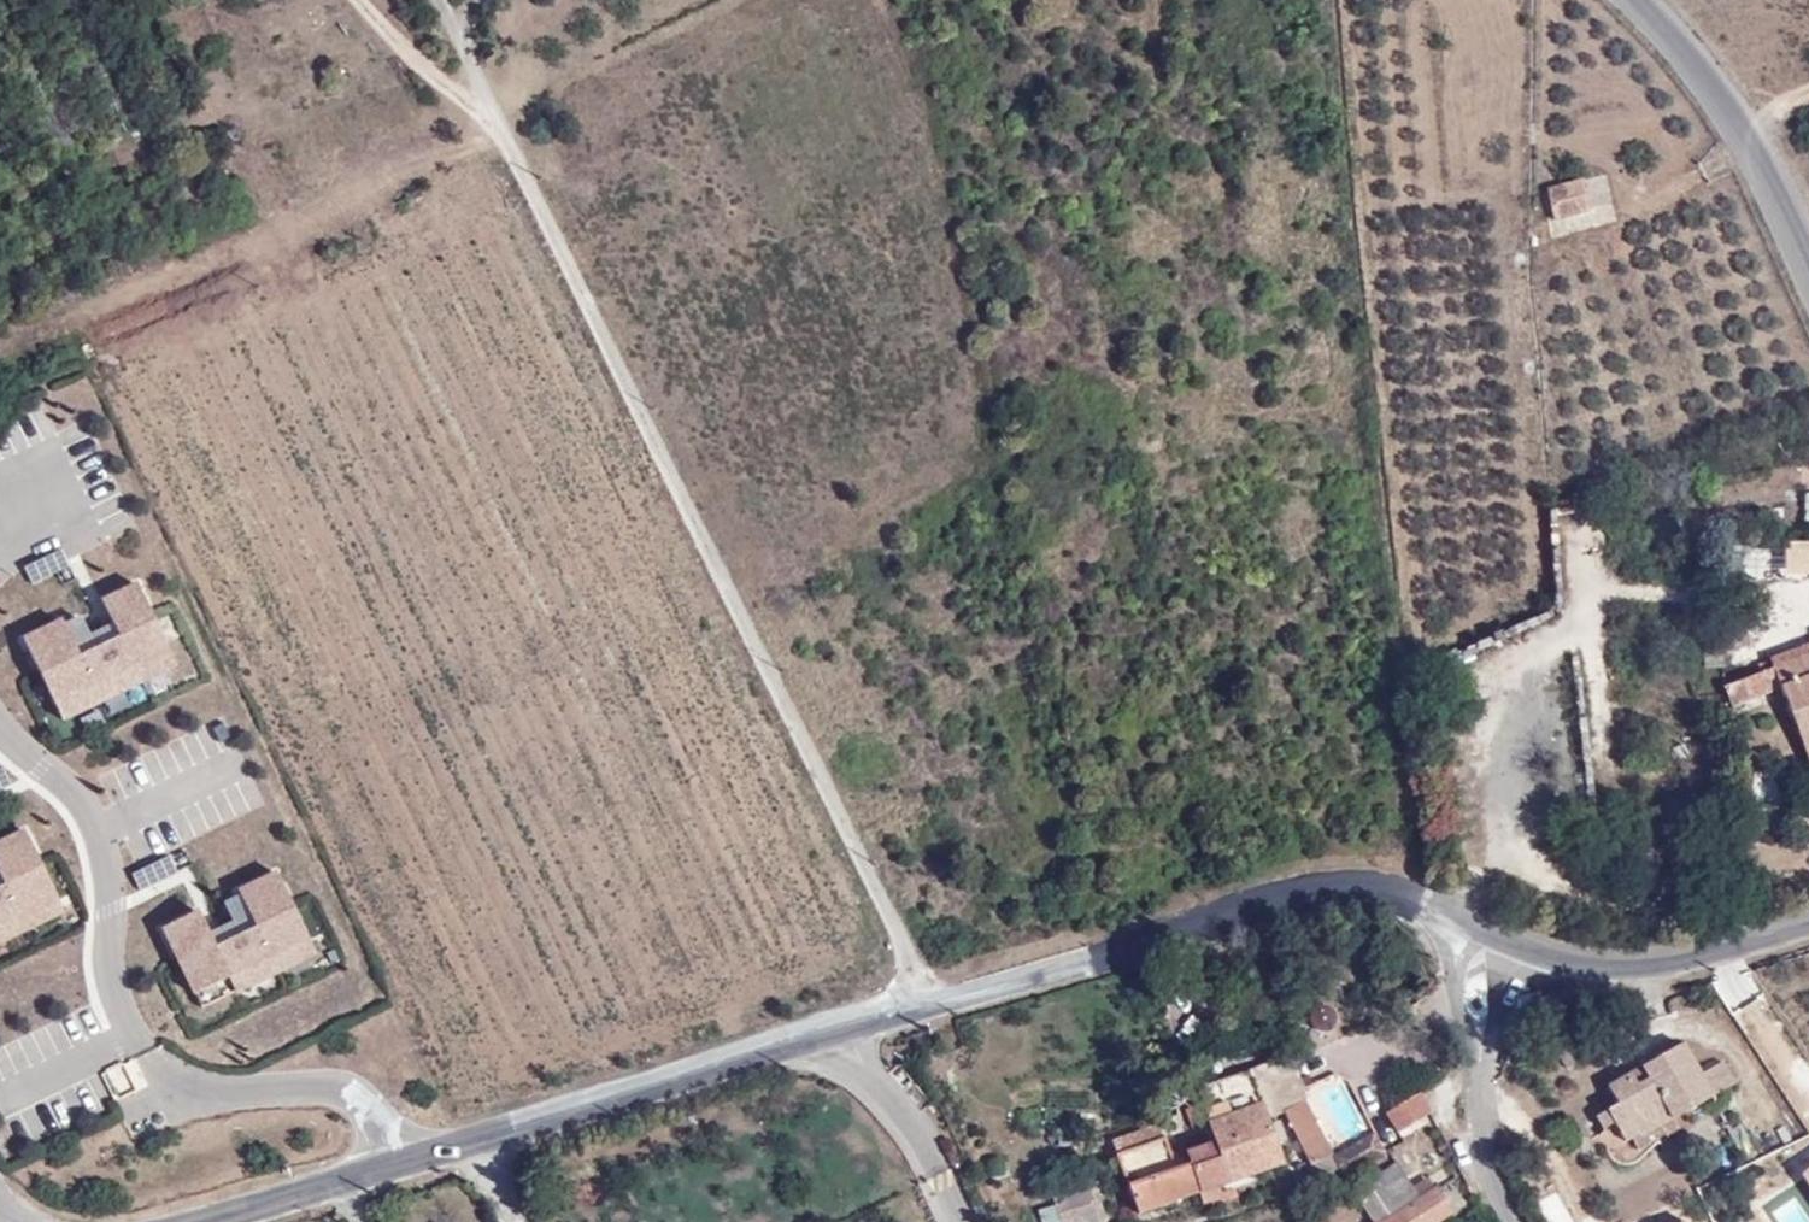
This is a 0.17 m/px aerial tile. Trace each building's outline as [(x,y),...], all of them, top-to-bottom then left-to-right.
[(1580,181),(1549,191),(1558,220),(1589,210),(1580,181)] [(70,565),(62,548),(24,566),(32,583),(70,565)] [(24,639),(57,705),(170,650),(138,585),(103,602),(115,626),(121,637),(81,657),(66,627),(63,620),(24,639)] [(82,619),(66,627),(81,657),(121,637),(115,626),(91,638),(82,619)] [(57,705),(63,719),(177,663),(170,650),(57,705)] [(1808,764),(1808,653),(1771,667),(1808,764)] [(0,769),(0,789),(12,783),(4,767),(0,769)] [(6,884),(0,887),(0,925),(59,896),(26,830),(0,843),(0,873),(6,884)] [(133,872),(142,889),(179,871),(171,854),(133,872)] [(165,927),(197,993),(311,937),(278,871),(240,890),(243,896),(257,925),(217,945),(212,934),(200,909),(165,927)] [(0,925),(0,942),(66,910),(59,896),(0,925)] [(212,934),(217,945),(257,925),(243,896),(227,903),(236,922),(212,934)] [(197,993),(204,1006),(317,951),(311,937),(197,993)] [(1566,979),(1561,994),(1574,999),(1579,984),(1566,979)] [(1683,1042),(1640,1067),(1646,1080),(1637,1086),(1630,1073),(1608,1086),(1618,1105),(1593,1119),(1602,1134),(1615,1124),(1626,1143),(1632,1139),(1634,1143),(1670,1123),(1735,1085),(1722,1062),(1702,1074),(1683,1042)] [(1334,1156),(1284,1061),(1251,1072),(1254,1081),(1238,1087),(1230,1098),(1205,1107),(1218,1146),(1173,1162),(1165,1138),(1118,1155),(1141,1215),(1284,1164),(1269,1124),(1286,1116),(1312,1167),(1334,1156)] [(1646,1080),(1640,1067),(1630,1073),(1637,1086),(1646,1080)] [(1254,1081),(1251,1072),(1199,1090),(1205,1107),(1230,1098),(1238,1087),(1254,1081)] [(1432,1113),(1420,1094),(1387,1114),(1399,1134),(1432,1113)] [(1674,1131),(1670,1123),(1634,1143),(1638,1152),(1674,1131)] [(1115,1147),(1118,1155),(1165,1138),(1162,1130),(1115,1147)] [(1346,1178),(1387,1153),(1375,1134),(1335,1158),(1346,1178)] [(1383,1221),(1440,1221),(1451,1215),(1436,1190),(1420,1200),(1398,1162),(1368,1181),(1376,1193),(1390,1217),(1383,1221)] [(1054,1198),(1063,1221),(1104,1221),(1107,1221),(1094,1184),(1054,1198)] [(1370,1221),(1383,1221),(1390,1217),(1376,1193),(1358,1203),(1370,1221)]
